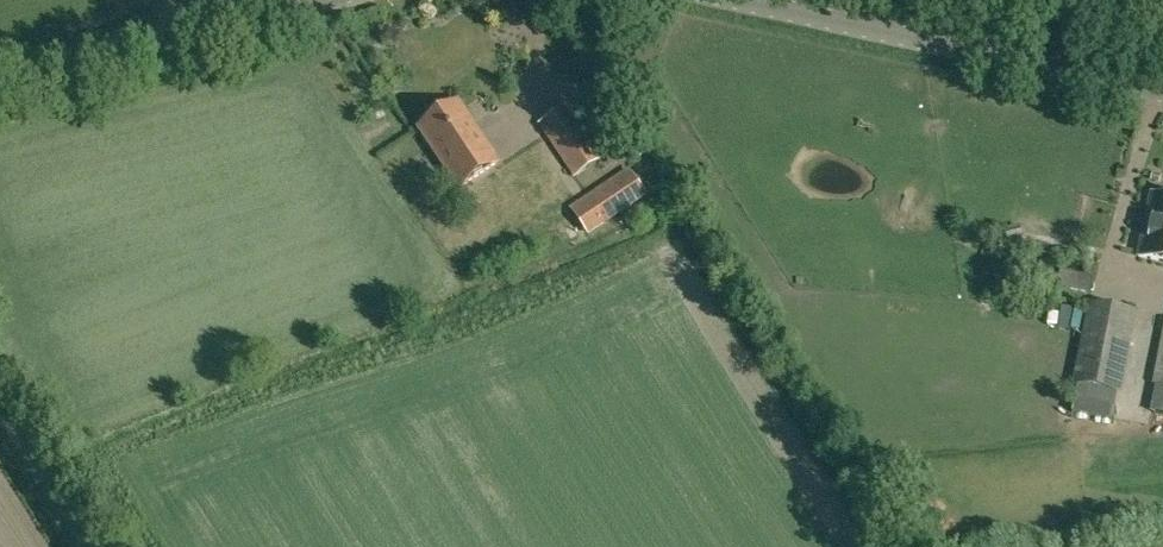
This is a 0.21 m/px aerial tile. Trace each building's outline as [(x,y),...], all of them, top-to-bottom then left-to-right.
[(461,188),(499,162),(458,102),(420,127),(461,188)] [(538,123),(566,166),(573,177),(605,156),(570,103),(538,123)] [(647,196),(630,169),(589,196),(607,224),(647,196)] [(1151,194),(1138,257),(1162,262),(1162,196),(1151,194)] [(1004,228),(1007,241),(1007,242),(1023,238),(1022,232),(1020,225),(1004,228)] [(1140,311),(1090,302),(1075,384),(1124,393),(1140,311)] [(1154,383),(1162,384),(1162,333),(1154,383)] [(1162,413),(1162,385),(1155,384),(1151,411),(1162,413)] [(1074,385),(1072,399),(1113,407),(1115,393),(1074,385)]
